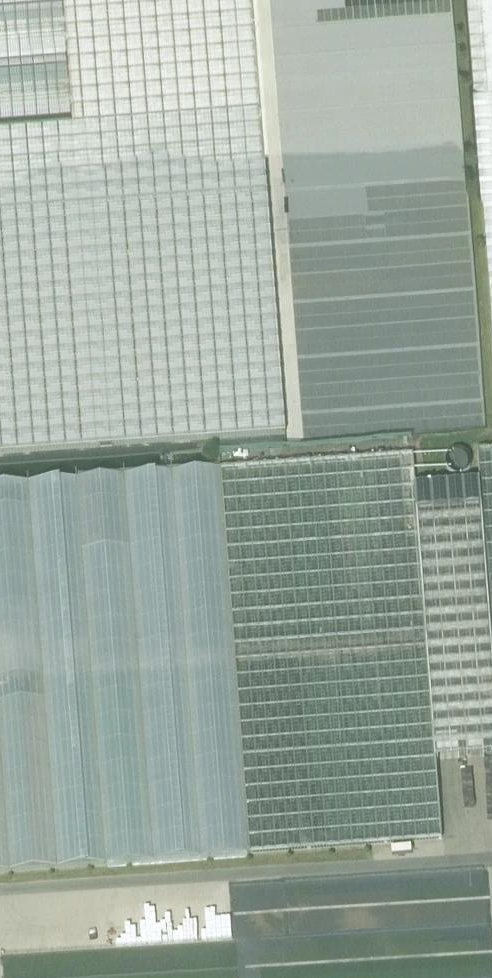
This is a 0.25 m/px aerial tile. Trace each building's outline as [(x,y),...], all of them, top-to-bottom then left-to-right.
[(260,96),(253,0),(0,0),(0,116),(260,96)] [(474,85),(491,84),(491,0),(468,0),(474,85)] [(474,86),(491,317),(491,84),(474,85),(474,86)] [(285,435),(260,96),(0,116),(0,456),(285,435)] [(477,452),(480,484),(491,651),(491,451),(477,452)] [(413,458),(221,472),(250,856),(442,841),(436,762),(435,762),(414,489),(415,489),(413,458)] [(0,488),(0,876),(250,857),(250,856),(221,472),(220,471),(0,488)] [(414,489),(435,762),(436,762),(491,758),(491,651),(480,484),(415,489),(414,489)]
